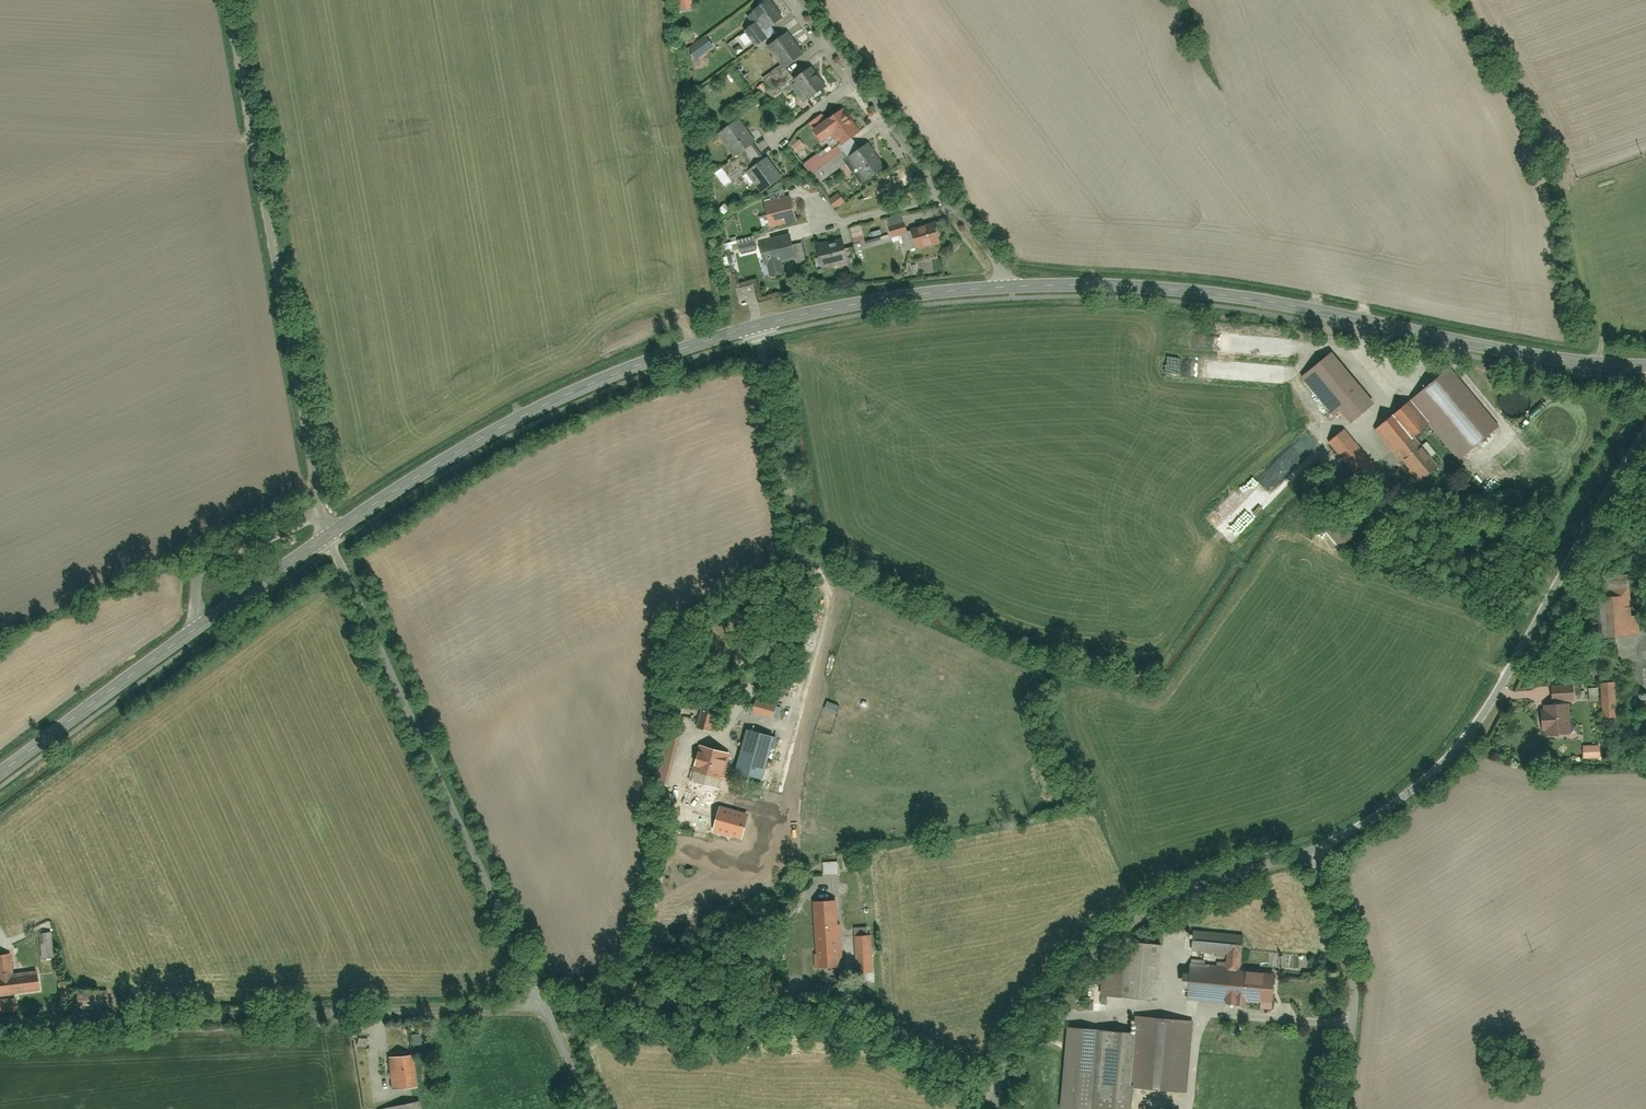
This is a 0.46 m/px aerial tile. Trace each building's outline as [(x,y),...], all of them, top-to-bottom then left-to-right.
[(756,12),(769,31),(788,18),(775,0),(773,0),(756,12)] [(759,25),(747,33),(758,48),(770,40),(759,25)] [(790,34),(771,48),(787,69),(805,55),(790,34)] [(810,74),(793,86),(806,105),(823,92),(810,74)] [(765,85),(759,89),(764,95),(770,91),(765,85)] [(827,144),(836,136),(845,147),(864,131),(845,108),(828,122),(822,115),(810,124),(827,144)] [(741,123),(720,137),(735,160),(756,145),(741,123)] [(801,141),(793,148),(798,154),(806,147),(801,141)] [(862,151),(855,141),(842,151),(836,143),(807,166),(814,176),(818,172),(825,180),(848,162),(862,151)] [(862,151),(848,162),(866,184),(888,167),(870,145),(862,151)] [(772,159),(749,174),(763,195),(786,179),(772,159)] [(907,191),(912,198),(922,192),(917,185),(907,191)] [(841,195),(832,202),(838,211),(848,204),(841,195)] [(769,205),(773,228),(801,223),(797,200),(769,205)] [(904,236),(908,253),(945,245),(941,227),(912,233),(908,216),(890,220),(894,239),(904,236)] [(863,225),(853,228),(855,238),(865,236),(863,225)] [(769,264),(770,264),(773,277),(788,274),(786,262),(799,259),(794,236),(764,242),(769,264)] [(739,242),(742,255),(758,251),(756,239),(739,242)] [(821,247),(825,268),(854,262),(850,241),(821,247)] [(858,263),(867,262),(863,244),(854,245),(858,263)] [(1343,411),(1353,422),(1376,404),(1336,354),(1304,381),(1334,419),(1343,411)] [(1453,369),(1380,431),(1423,483),(1441,468),(1416,440),(1431,427),(1461,463),(1503,428),(1453,369)] [(1500,405),(1506,417),(1519,421),(1528,418),(1534,410),(1534,399),(1529,391),(1518,387),(1509,389),(1503,394),(1500,405)] [(1347,433),(1332,444),(1363,482),(1378,470),(1347,433)] [(1347,539),(1323,511),(1307,524),(1332,552),(1347,539)] [(1597,598),(1598,638),(1642,638),(1642,618),(1634,618),(1634,610),(1629,610),(1629,598),(1597,598)] [(1600,685),(1602,719),(1625,718),(1623,684),(1600,685)] [(1580,685),(1555,685),(1555,701),(1580,701),(1580,685)] [(710,695),(700,728),(714,732),(724,699),(710,695)] [(760,697),(755,714),(775,720),(780,704),(760,697)] [(1546,707),(1547,737),(1571,736),(1571,707),(1546,707)] [(751,728),(740,774),(766,781),(777,735),(751,728)] [(1585,748),(1586,759),(1601,758),(1600,746),(1585,748)] [(701,747),(692,779),(719,786),(728,754),(701,747)] [(741,837),(747,815),(721,808),(715,829),(741,837)] [(821,859),(822,876),(851,875),(851,858),(821,859)] [(813,904),(815,968),(843,967),(841,903),(813,904)] [(1241,970),(1241,960),(1246,961),(1248,935),(1196,931),(1194,957),(1228,959),(1227,969),(1193,966),(1191,1001),(1272,1008),(1275,972),(1241,970)] [(41,934),(41,961),(54,961),(54,934),(41,934)] [(859,938),(860,975),(878,974),(876,937),(859,938)] [(1124,996),(1158,999),(1163,946),(1129,943),(1124,996)] [(15,975),(14,955),(0,955),(0,997),(42,995),(41,973),(15,975)] [(58,984),(58,997),(71,996),(71,983),(58,984)] [(75,992),(75,1008),(112,1008),(112,991),(75,992)] [(21,1015),(21,1000),(0,1000),(0,1015),(21,1015)] [(1140,1017),(1137,1090),(1190,1092),(1194,1020),(1140,1017)] [(355,1026),(356,1042),(372,1041),(370,1025),(355,1026)] [(1096,1032),(1094,1102),(1133,1104),(1136,1034),(1096,1032)] [(390,1056),(393,1089),(420,1086),(417,1054),(390,1056)]
